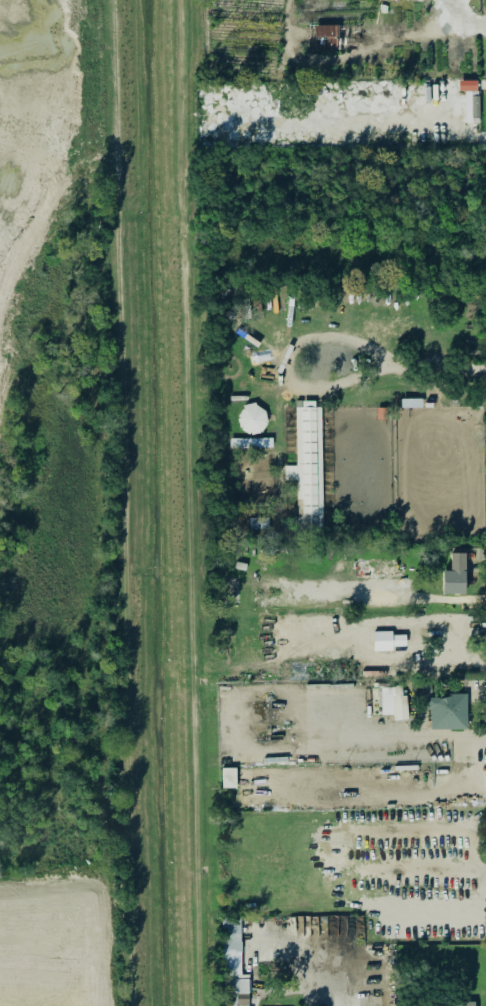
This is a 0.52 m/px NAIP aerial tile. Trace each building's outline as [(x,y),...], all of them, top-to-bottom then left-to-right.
[(340,52),(341,27),(316,26),(316,43),(311,43),(311,51),(340,52)] [(479,82),(460,81),(460,92),(478,92),(479,82)] [(480,97),(472,98),(473,118),(481,118),(480,97)] [(401,399),(422,400),(422,408),(401,408),(401,399)] [(322,402),(303,403),(303,408),(296,409),(297,467),(286,467),(286,482),(297,482),(298,501),(302,501),(302,528),(324,528),(322,402)] [(240,407),(245,438),(269,433),(265,410),(259,412),(258,404),(240,407)] [(377,408),(389,408),(389,422),(377,422),(377,408)] [(445,595),(467,595),(468,555),(452,554),(452,572),(446,572),(445,595)] [(395,652),(395,648),(407,648),(406,633),(375,634),(375,653),(395,652)] [(382,689),(383,717),(394,716),(395,722),(409,722),(408,697),(403,697),(403,688),(382,689)] [(468,697),(431,698),(432,731),(469,731),(468,697)] [(237,769),(222,770),(223,790),(238,789),(237,769)] [(250,976),(238,976),(238,954),(242,954),(242,920),(225,920),(225,1005),(250,1005),(250,976)]
